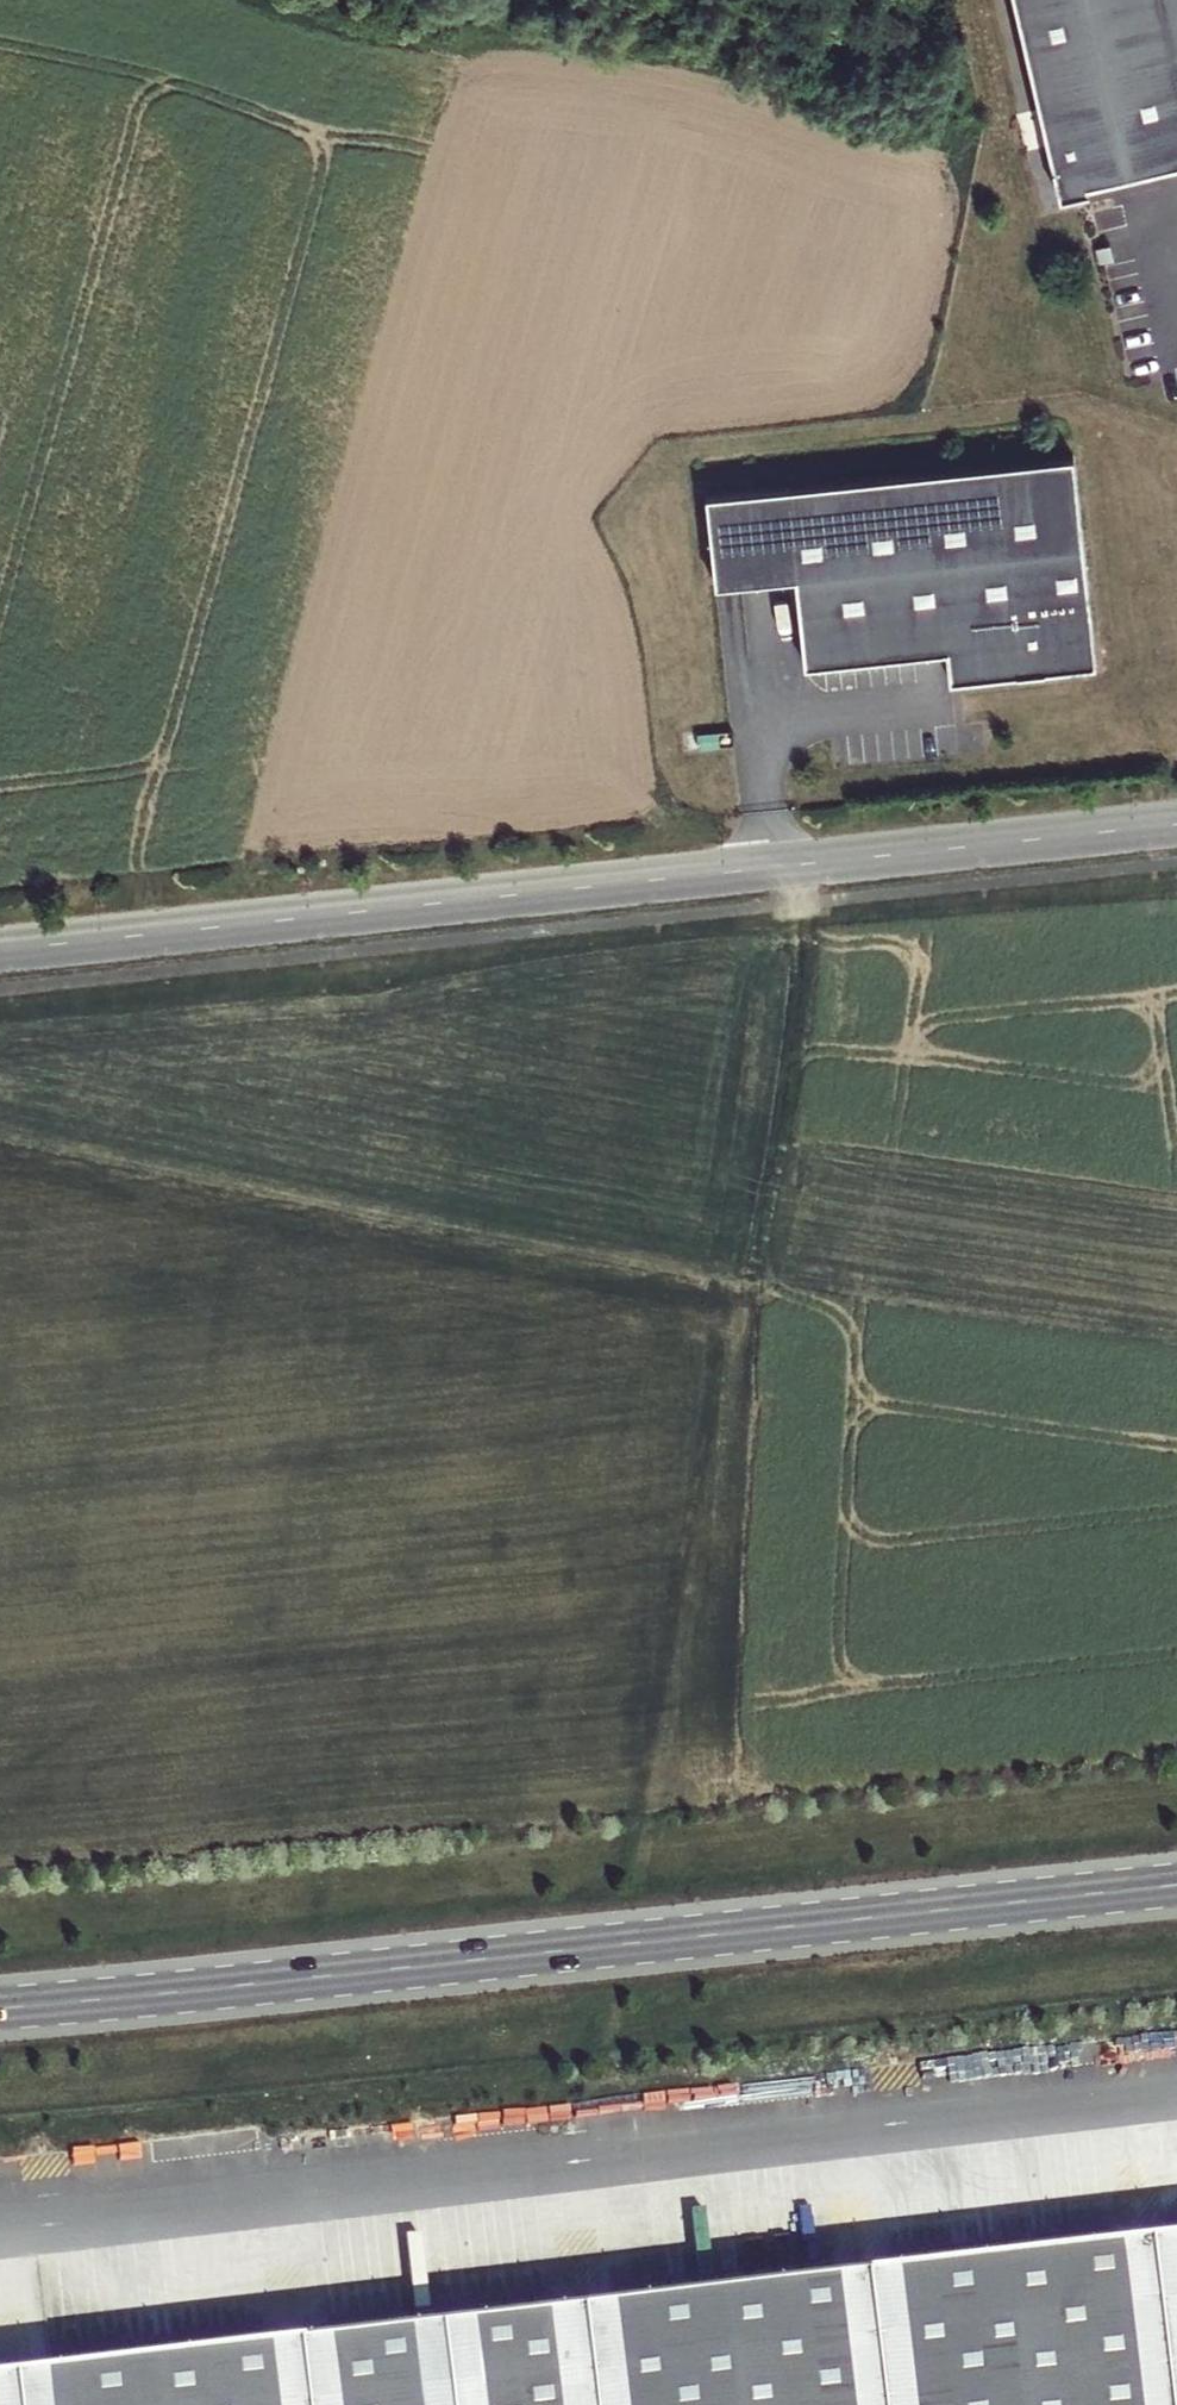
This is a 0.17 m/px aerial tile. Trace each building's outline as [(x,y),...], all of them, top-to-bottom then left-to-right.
[(1059,197),(1088,191),(1086,185),(1176,163),(1176,0),(1013,0),(1059,197)] [(949,677),(1095,659),(1071,450),(783,484),(794,574),(804,663),(946,646),(949,677)] [(715,584),(794,574),(783,484),(704,494),(715,584)] [(0,2386),(0,2404),(1176,2404),(1176,2246),(0,2386)]
